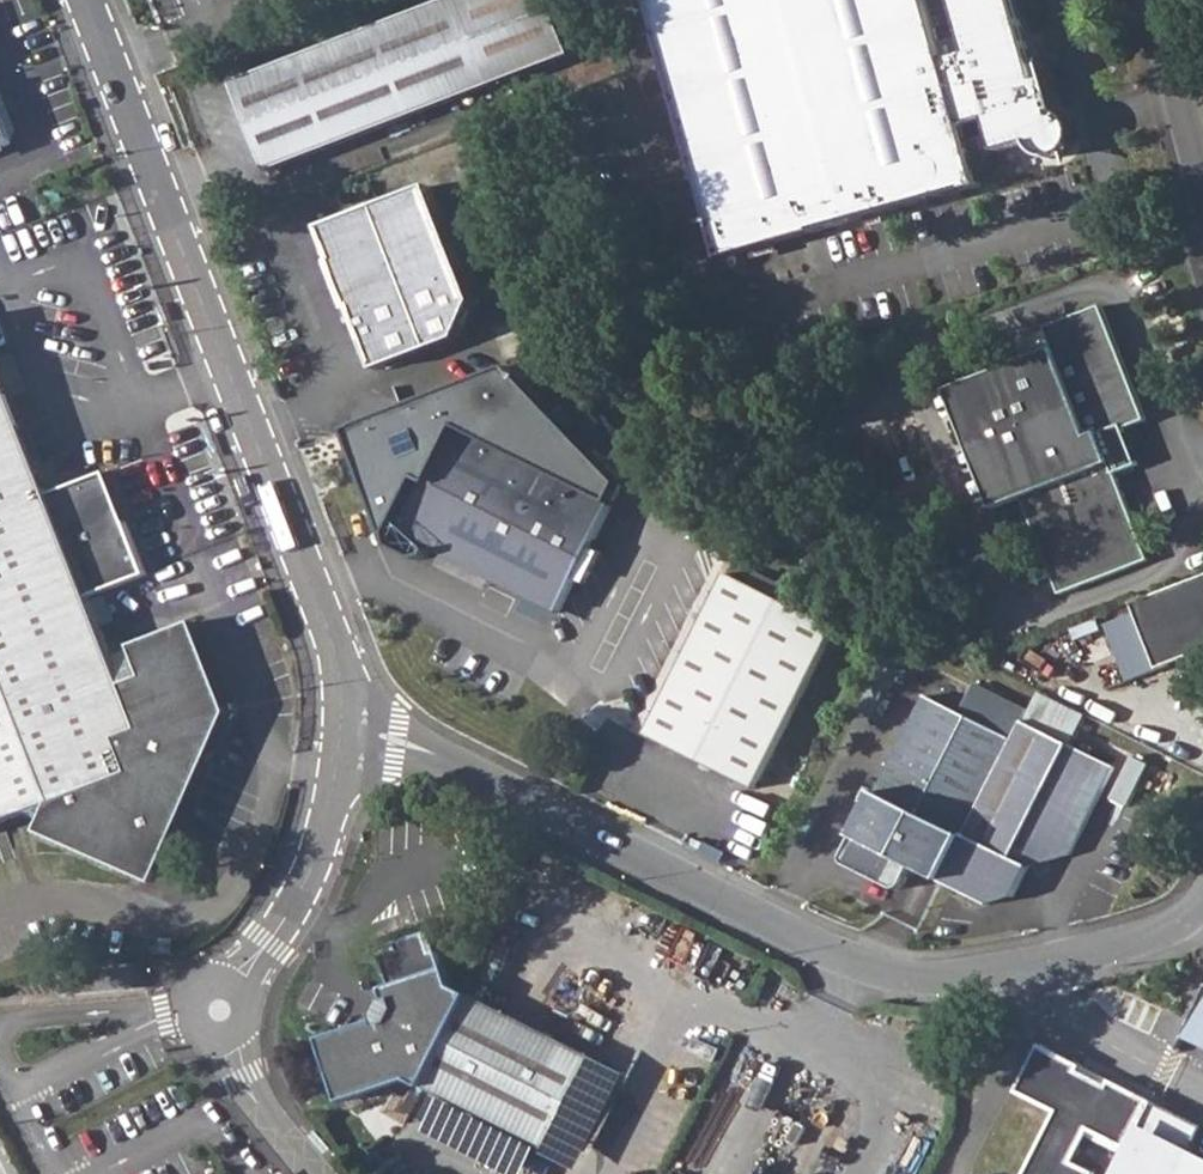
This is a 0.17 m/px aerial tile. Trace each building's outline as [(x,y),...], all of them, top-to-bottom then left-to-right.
[(237,83),(271,172),(497,85),(573,55),(551,0),(451,0),(237,83)] [(667,57),(723,258),(982,185),(979,174),(989,169),(997,150),(1030,141),(1037,152),(1053,157),(1074,144),(1074,123),(1058,110),(1048,76),(1038,79),(1016,0),(955,0),(969,51),(947,58),(931,0),(651,0),(667,57)] [(11,143),(0,114),(0,147),(11,143)] [(433,184),(325,225),(379,368),(460,337),(477,301),(433,184)] [(60,189),(47,194),(53,208),(66,204),(60,189)] [(1063,354),(957,395),(1003,513),(1031,503),(1068,600),(1158,565),(1124,478),(1146,469),(1132,433),(1154,424),(1110,310),(1054,331),(1063,354)] [(56,812),(44,837),(164,887),(237,715),(200,620),(145,643),(155,669),(130,680),(97,598),(151,575),(112,475),(58,497),(0,366),(0,834),(56,812)] [(459,428),(612,506),(621,487),(513,369),(359,430),(390,536),(420,478),(431,483),(459,428)] [(612,506),(459,428),(431,483),(420,478),(390,536),(393,544),(420,558),(428,556),(432,548),(558,612),(612,506)] [(836,629),(729,575),(648,735),(754,789),(836,629)] [(1134,605),(1159,670),(1202,653),(1202,578),(1134,605)] [(912,870),(941,885),(1013,744),(929,699),(851,850),(860,873),(886,887),(908,879),(912,870)] [(1013,744),(941,885),(989,909),(1016,900),(1029,872),(1069,861),(1114,772),(1023,726),(1013,744)] [(355,1046),(334,1052),(348,1096),(412,1076),(425,1083),(422,1089),(543,1153),(592,1060),(471,996),(468,1003),(449,993),(436,952),(431,954),(424,932),(396,941),(398,949),(379,954),(395,1006),(383,1028),(352,1038),(355,1046)] [(1188,1038),(1202,1046),(1202,1010),(1188,1038)] [(1016,1097),(1052,1115),(1022,1173),(1096,1173),(1097,1173),(1075,1162),(1088,1137),(1125,1155),(1150,1106),(1040,1050),(1016,1097)] [(1150,1106),(1125,1155),(1115,1173),(1180,1173),(1202,1133),(1150,1106)]
